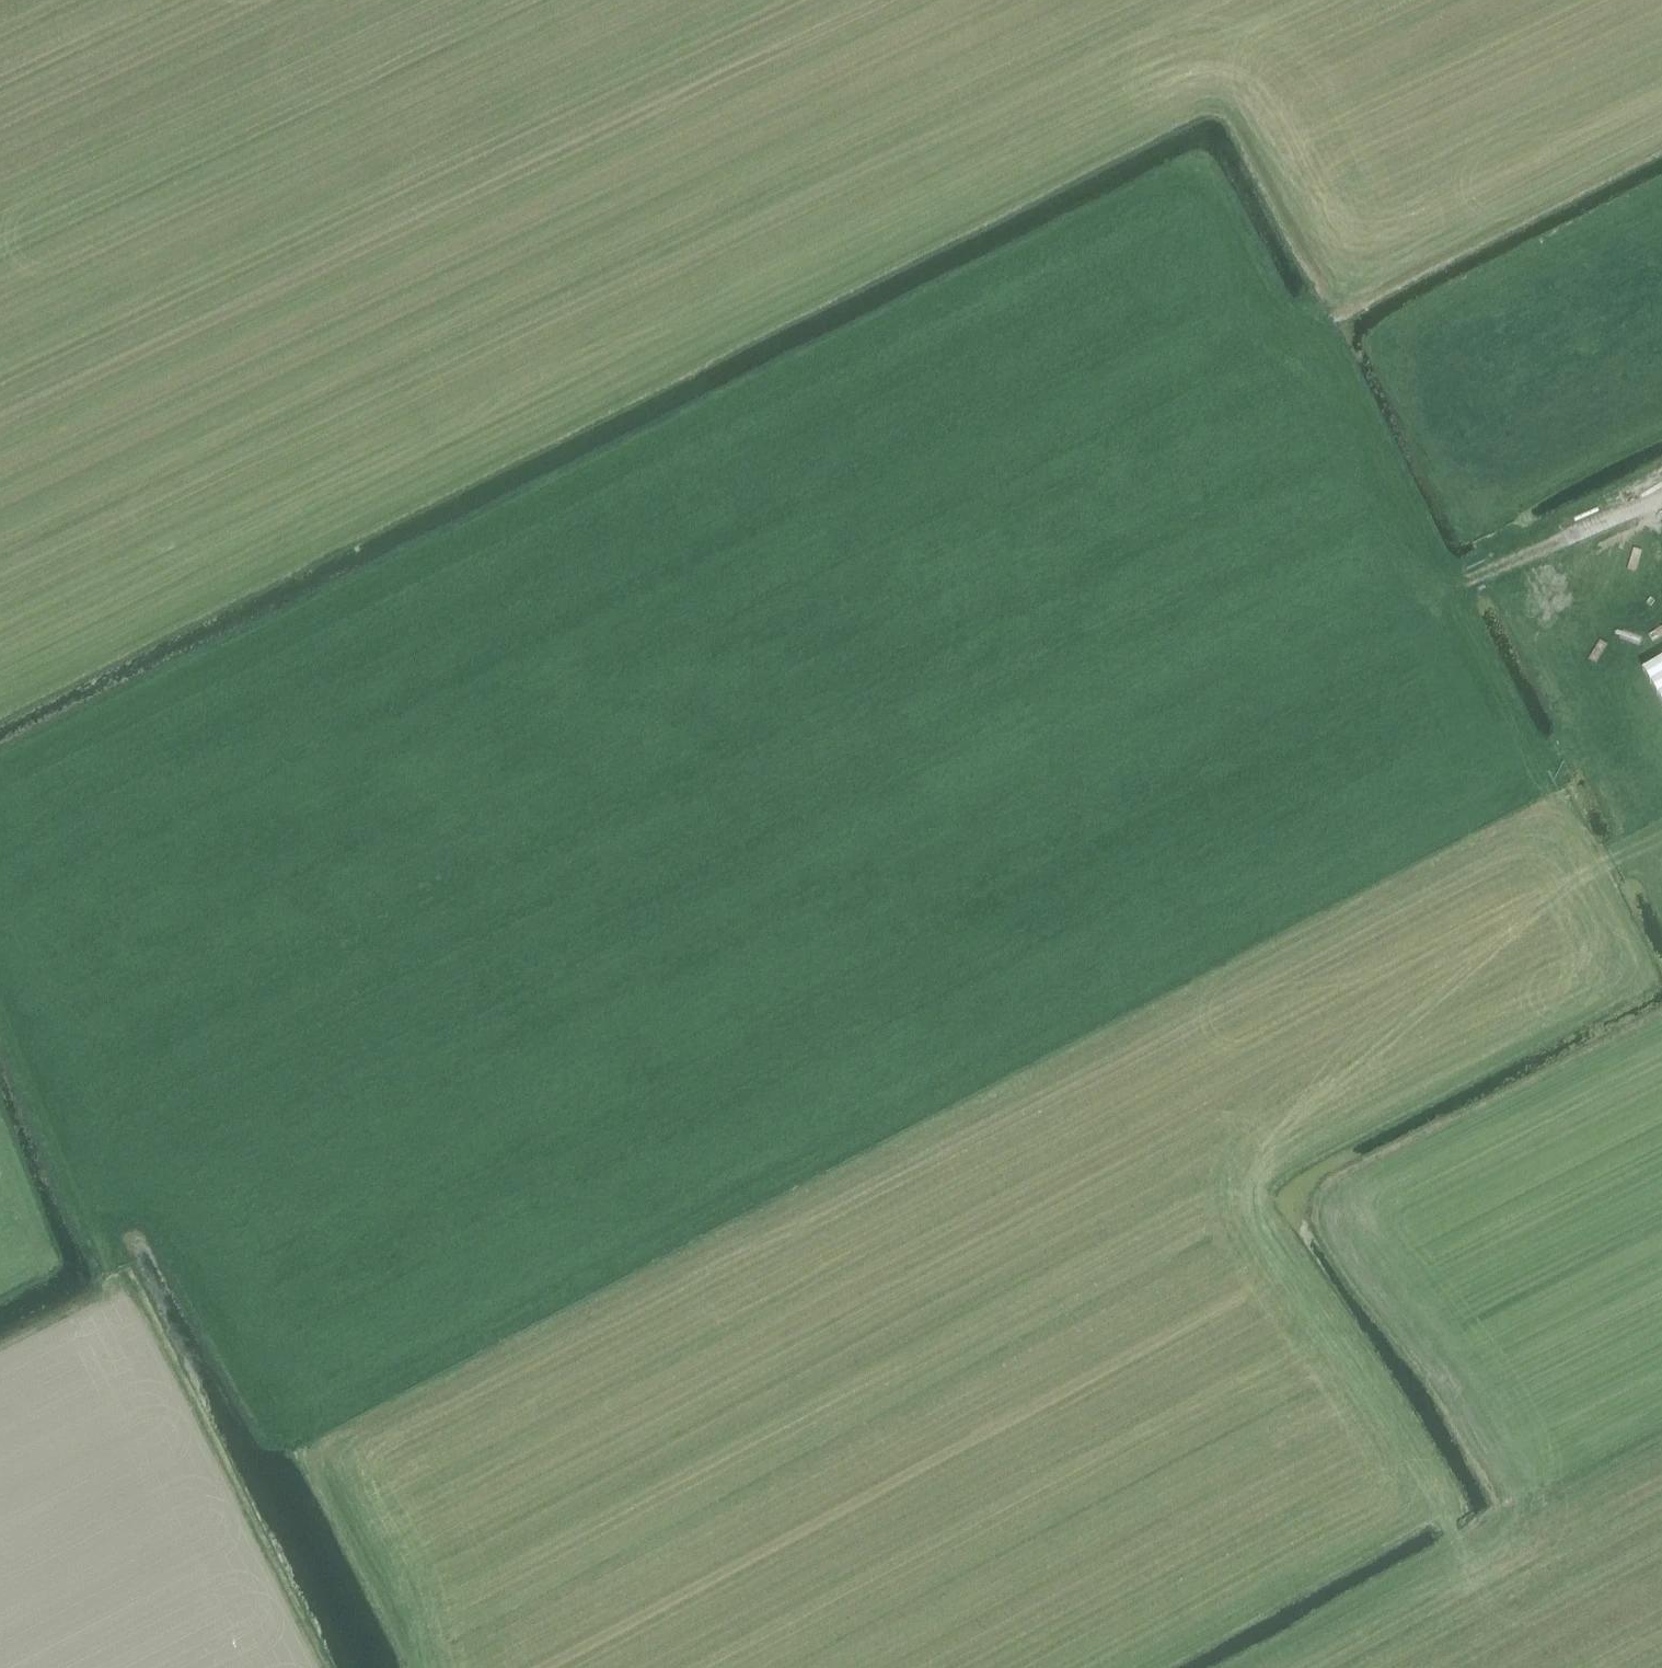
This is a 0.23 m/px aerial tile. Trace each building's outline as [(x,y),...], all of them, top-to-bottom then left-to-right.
[(1644,671),(1661,702),(1661,661),(1644,671)]
